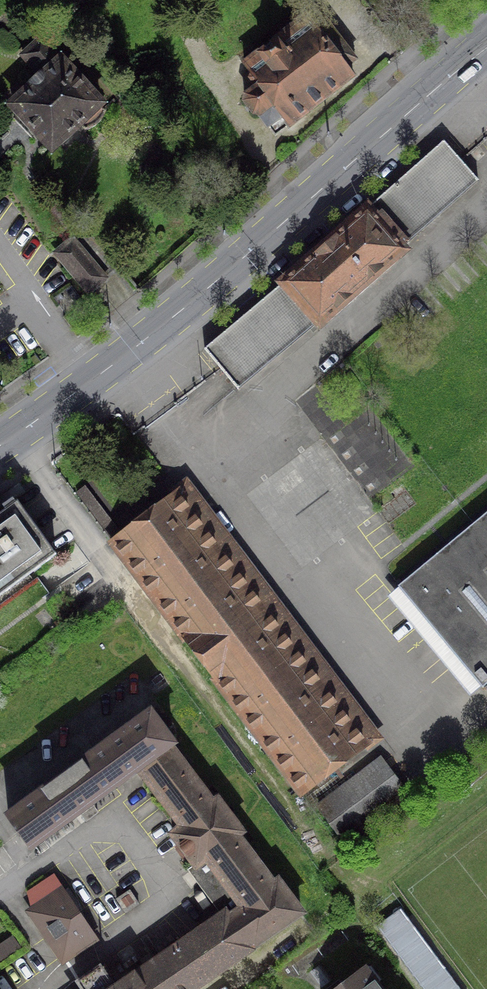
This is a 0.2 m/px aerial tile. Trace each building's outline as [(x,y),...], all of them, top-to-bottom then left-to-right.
[(307,17),(245,66),(259,85),(246,96),(245,102),(254,114),(260,115),(277,135),(353,76),(346,66),(355,59),(318,12),(309,20),(307,17)] [(43,78),(13,106),(52,148),(79,123),(85,130),(93,126),(98,123),(102,118),(106,110),(62,63),(64,61),(42,37),(22,55),(43,78)] [(205,349),(238,390),(308,328),(310,330),(404,249),(401,246),(478,180),(444,141),(311,257),(205,349)] [(72,240),(56,254),(88,291),(104,278),(72,240)] [(301,793),(369,743),(178,491),(110,542),(301,793)] [(0,514),(0,595),(55,555),(17,502),(0,514)] [(483,687),(486,683),(486,511),(397,585),(483,687)] [(139,767),(173,742),(150,710),(115,736),(116,738),(9,815),(31,845),(139,767)] [(173,742),(139,767),(182,827),(173,833),(180,842),(178,844),(177,846),(184,856),(187,857),(189,855),(195,863),(188,868),(220,914),(116,987),(100,964),(76,981),(82,988),(190,988),(250,948),(249,947),(300,911),(278,881),(272,885),(236,834),(240,831),(217,800),(212,804),(177,754),(180,752),(173,742)] [(405,791),(380,759),(319,806),(343,838),(405,791)] [(63,889),(30,912),(62,959),(96,937),(63,889)] [(138,903),(129,890),(116,899),(125,912),(138,903)] [(423,988),(461,988),(401,908),(376,926),(423,988)] [(127,948),(122,952),(123,957),(128,960),(133,954),(127,948)] [(363,969),(335,988),(378,988),(363,969)]
